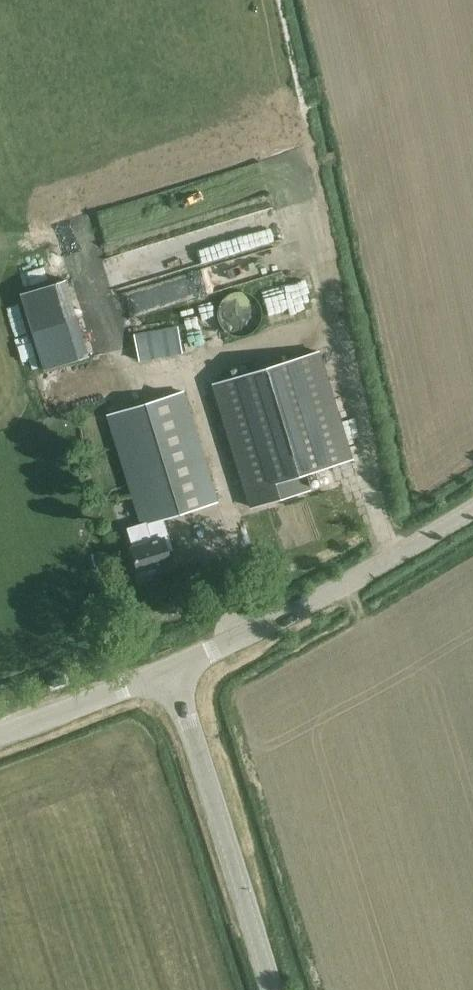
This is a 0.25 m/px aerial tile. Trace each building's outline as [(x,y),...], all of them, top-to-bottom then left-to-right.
[(278,210),(106,256),(115,293),(120,291),(125,311),(190,294),(183,268),(286,240),(278,210)] [(25,291),(46,369),(90,357),(70,279),(25,291)] [(274,323),(301,314),(291,283),(264,291),(274,323)] [(259,328),(260,321),(259,316),(258,310),(255,305),(252,302),(248,298),(244,296),(237,294),(233,294),(227,294),(222,295),(217,298),(213,301),(209,305),(207,310),(205,315),(204,320),(205,326),(206,331),(208,336),(212,340),(215,344),(220,347),(226,349),(232,349),(238,349),(243,347),(247,345),(252,341),(255,337),(258,332),(259,328)] [(138,330),(142,358),(187,353),(184,325),(138,330)] [(214,383),(253,507),(308,490),(303,474),(351,460),(318,351),(214,383)] [(104,415),(139,525),(128,528),(134,548),(132,548),(133,552),(139,571),(171,562),(168,551),(172,549),(169,537),(163,518),(218,501),(184,391),(104,415)]
